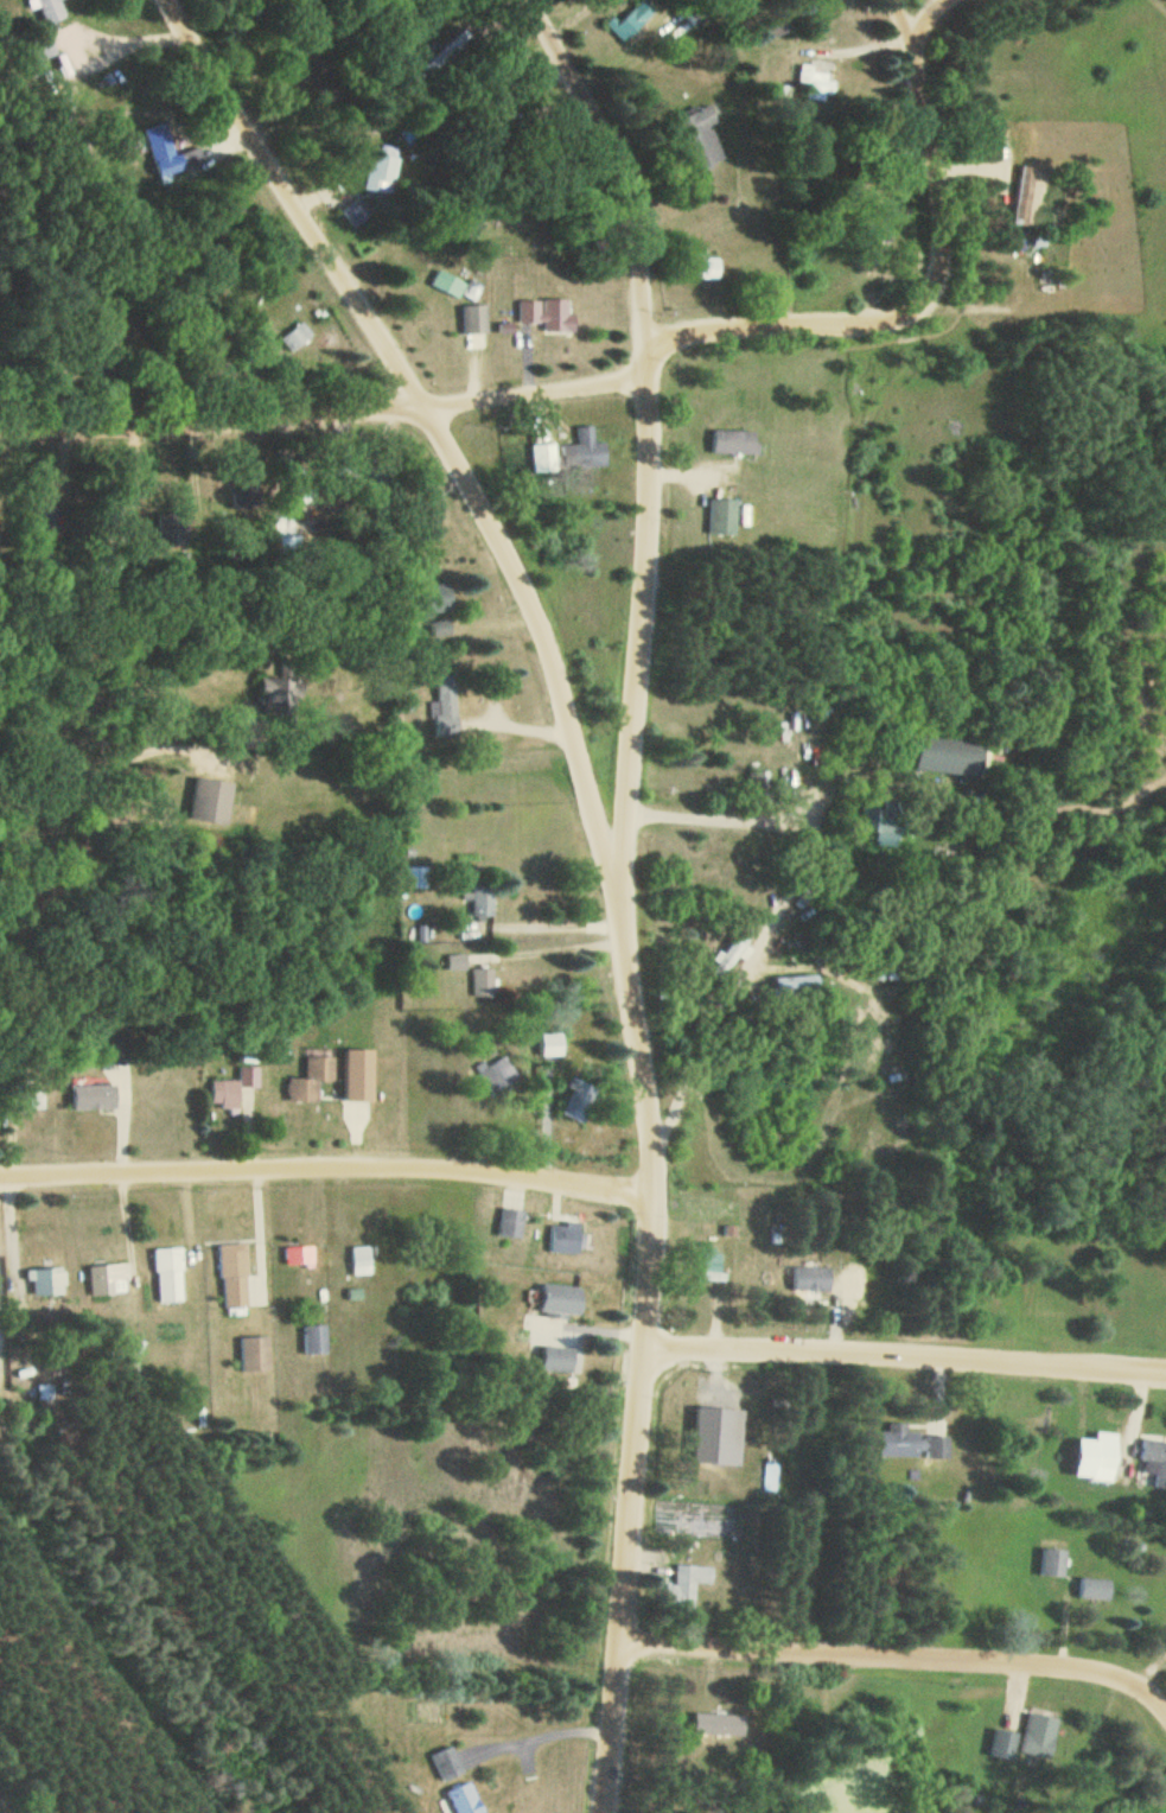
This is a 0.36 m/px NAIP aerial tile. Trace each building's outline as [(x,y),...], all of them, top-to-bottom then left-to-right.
[(46,25),(66,17),(60,0),(37,0),(46,25)] [(810,84),(809,98),(834,98),(835,65),(801,65),(801,84),(810,84)] [(712,126),(722,121),(714,103),(678,118),(701,170),(726,159),(712,126)] [(363,187),(390,195),(402,157),(375,148),(363,187)] [(1013,226),(1031,227),(1034,166),(1017,165),(1013,226)] [(372,213),(358,196),(340,211),(354,228),(372,213)] [(721,279),(721,257),(695,257),(695,279),(721,279)] [(467,283),(437,267),(429,284),(459,299),(467,283)] [(573,326),(573,298),(518,299),(518,327),(573,326)] [(462,333),(485,333),(486,305),(462,305),(462,333)] [(292,353),(314,338),(303,321),(281,336),(292,353)] [(578,443),(561,445),(565,468),(597,464),(592,426),(576,428),(578,443)] [(531,444),(531,472),(558,472),(558,444),(531,444)] [(738,534),(738,499),(709,499),(709,534),(738,534)] [(427,610),(454,610),(454,586),(427,586),(427,610)] [(434,633),(450,634),(450,622),(434,621),(434,633)] [(291,710),(294,680),(260,676),(257,706),(291,710)] [(458,677),(436,677),(437,701),(430,701),(431,738),(459,737),(458,677)] [(767,773),(749,773),(749,800),(767,800),(767,773)] [(188,818),(228,825),(235,784),(195,777),(188,818)] [(900,823),(877,826),(879,847),(903,845),(900,823)] [(405,889),(429,889),(429,867),(405,867),(405,889)] [(496,886),(474,886),(474,916),(496,916),(496,886)] [(749,947),(746,945),(750,938),(737,929),(707,970),(723,982),(749,947)] [(471,995),(495,995),(495,967),(471,967),(471,995)] [(821,977),(778,978),(779,994),(821,994),(821,977)] [(540,1032),(540,1056),(566,1056),(566,1032),(540,1032)] [(376,1050),(347,1050),(347,1102),(376,1102),(376,1050)] [(474,1068),(486,1093),(518,1079),(506,1053),(474,1068)] [(324,1057),(306,1057),(306,1079),(289,1079),(288,1101),(323,1102),(324,1057)] [(258,1087),(258,1068),(238,1068),(238,1080),(211,1080),(210,1107),(240,1107),(240,1087),(258,1087)] [(587,1123),(599,1086),(574,1077),(561,1114),(587,1123)] [(72,1084),(72,1109),(117,1109),(117,1084),(72,1084)] [(551,1244),(581,1244),(581,1213),(561,1213),(561,1224),(549,1223),(549,1211),(499,1211),(499,1238),(551,1239),(551,1244)] [(222,1309),(249,1308),(248,1243),(220,1244),(222,1309)] [(316,1246),(284,1246),(284,1267),(316,1267),(316,1246)] [(372,1274),(372,1246),(352,1246),(352,1274),(372,1274)] [(185,1302),(183,1247),(155,1248),(156,1303),(185,1302)] [(127,1265),(90,1265),(90,1294),(127,1294),(127,1265)] [(791,1290),(830,1290),(830,1267),(791,1267),(791,1290)] [(29,1295),(65,1295),(65,1269),(29,1269),(29,1295)] [(544,1313),(582,1313),(582,1288),(544,1288),(544,1313)] [(303,1325),(303,1355),(328,1355),(328,1325),(303,1325)] [(240,1337),(240,1371),(270,1371),(270,1337),(240,1337)] [(577,1347),(545,1347),(544,1371),(577,1371),(577,1347)] [(877,1431),(876,1456),(950,1457),(951,1436),(909,1435),(909,1422),(888,1422),(888,1431),(877,1431)] [(1080,1439),(1078,1477),(1090,1478),(1090,1491),(1114,1492),(1118,1433),(1096,1432),(1096,1440),(1080,1439)] [(1141,1440),(1137,1486),(1165,1488),(1165,1442),(1141,1440)] [(1066,1576),(1066,1549),(1039,1549),(1039,1576),(1066,1576)] [(666,1609),(695,1610),(696,1583),(713,1583),(713,1565),(676,1564),(676,1583),(666,1583),(666,1609)] [(1111,1578),(1078,1578),(1078,1598),(1111,1599),(1111,1578)] [(1060,1720),(1028,1712),(1018,1754),(1049,1762),(1060,1720)] [(695,1735),(746,1735),(746,1713),(695,1713),(695,1735)] [(1019,1733),(994,1727),(987,1754),(1013,1760),(1019,1733)] [(430,1755),(443,1784),(466,1773),(453,1745),(430,1755)] [(471,1780),(445,1793),(455,1812),(487,1812),(471,1780)]
